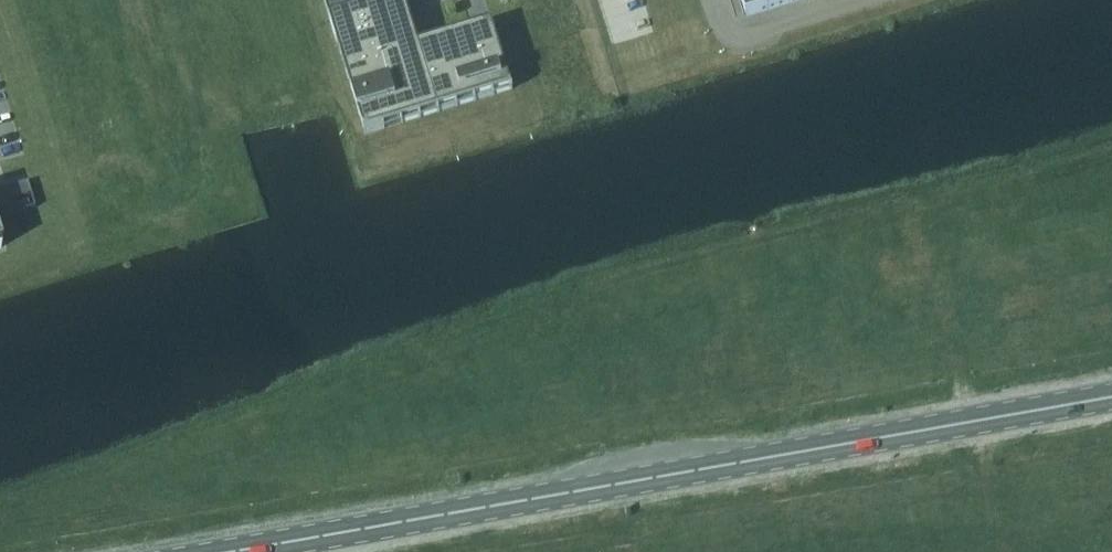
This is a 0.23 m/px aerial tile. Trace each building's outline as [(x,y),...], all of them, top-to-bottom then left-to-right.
[(512,89),(492,24),(419,46),(405,0),(323,0),(364,134),(512,89)] [(745,16),(799,0),(740,0),(745,16)] [(30,195),(26,182),(0,190),(0,204),(4,217),(15,214),(11,201),(30,195)]
